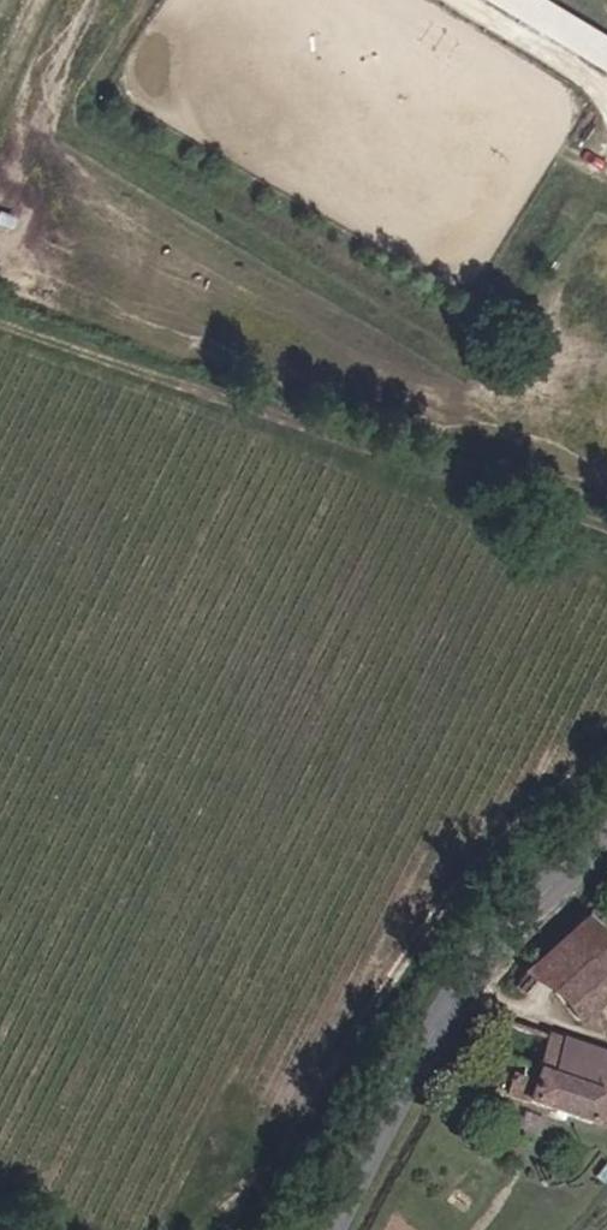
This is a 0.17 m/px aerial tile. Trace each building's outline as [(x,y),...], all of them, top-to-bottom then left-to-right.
[(552,0),(489,0),(606,64),(606,30),(552,0)] [(581,925),(530,971),(577,1023),(606,996),(606,954),(581,925)] [(544,1036),(535,1061),(512,1053),(508,1065),(522,1070),(512,1100),(606,1133),(606,1057),(544,1036)]
